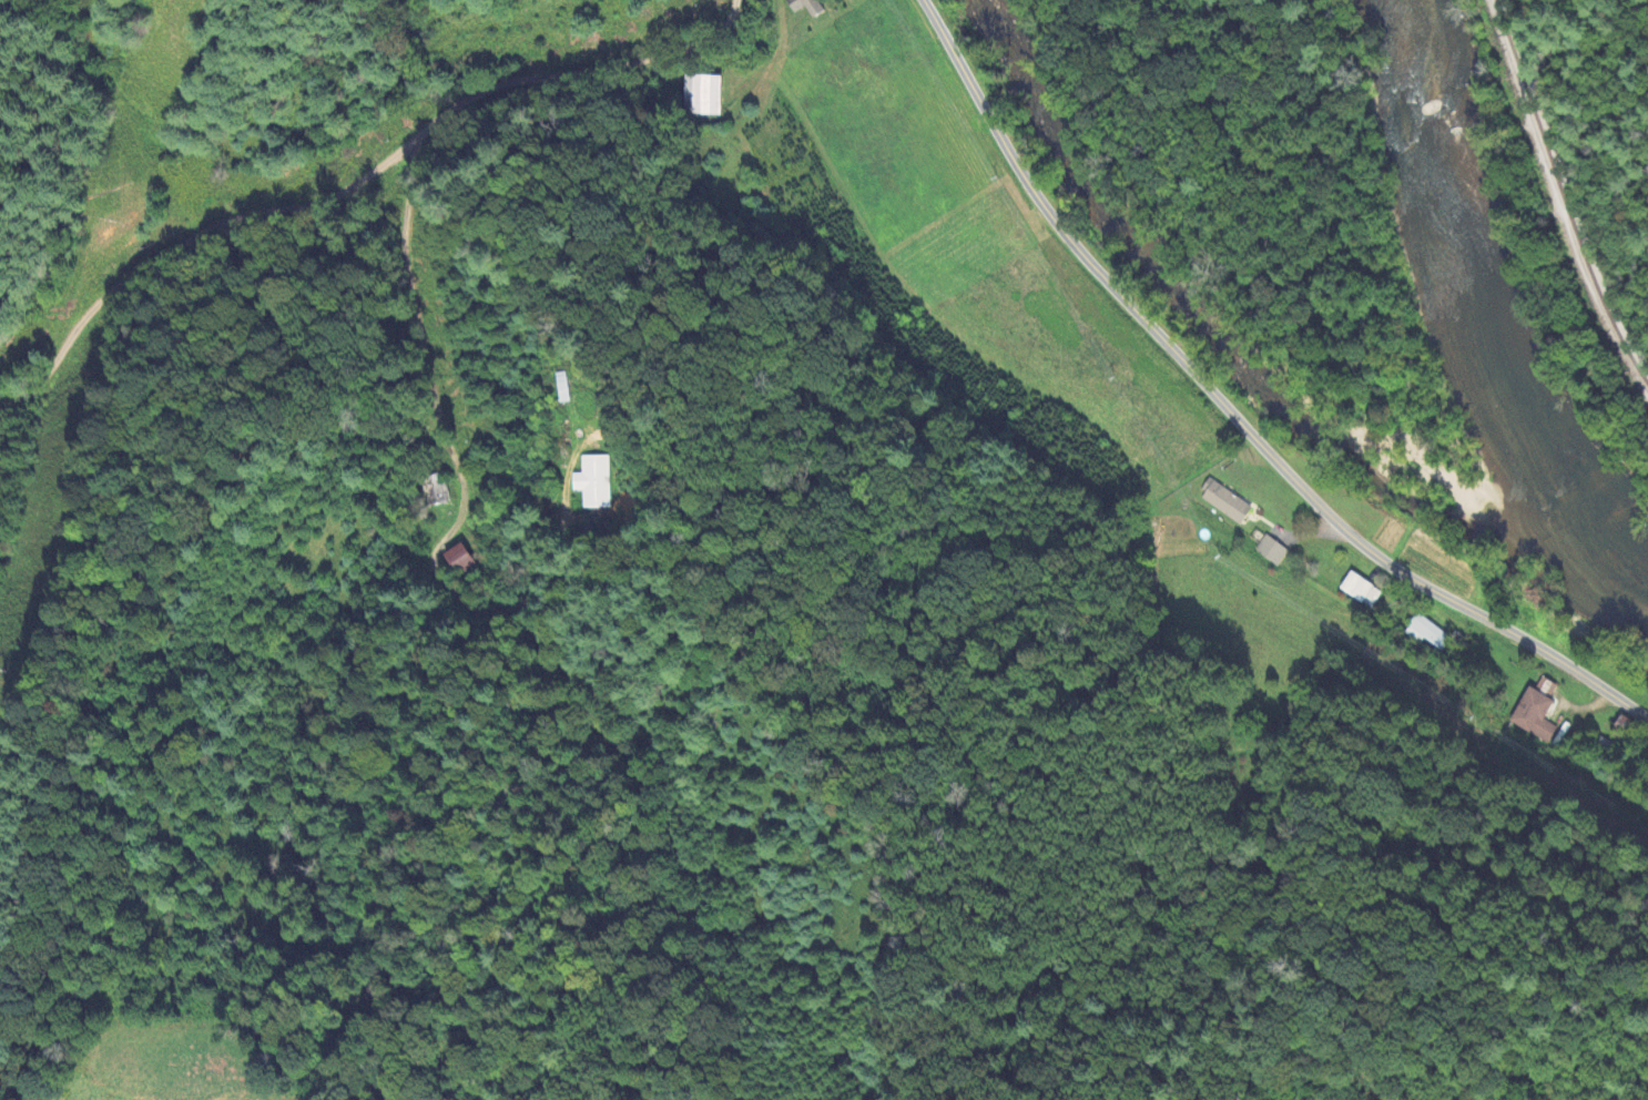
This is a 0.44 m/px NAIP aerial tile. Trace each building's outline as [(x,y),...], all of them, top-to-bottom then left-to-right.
[(720,116),(720,78),(685,78),(685,116),(720,116)] [(573,494),(583,494),(583,511),(608,511),(608,458),(582,458),(582,476),(573,476),(573,494)] [(425,477),(429,510),(447,508),(443,475),(425,477)] [(456,577),(475,566),(462,545),(443,557),(456,577)] [(1372,589),(1352,574),(1341,589),(1360,605),(1372,589)] [(1416,647),(1425,640),(1437,654),(1447,646),(1423,615),(1403,631),(1416,647)]
